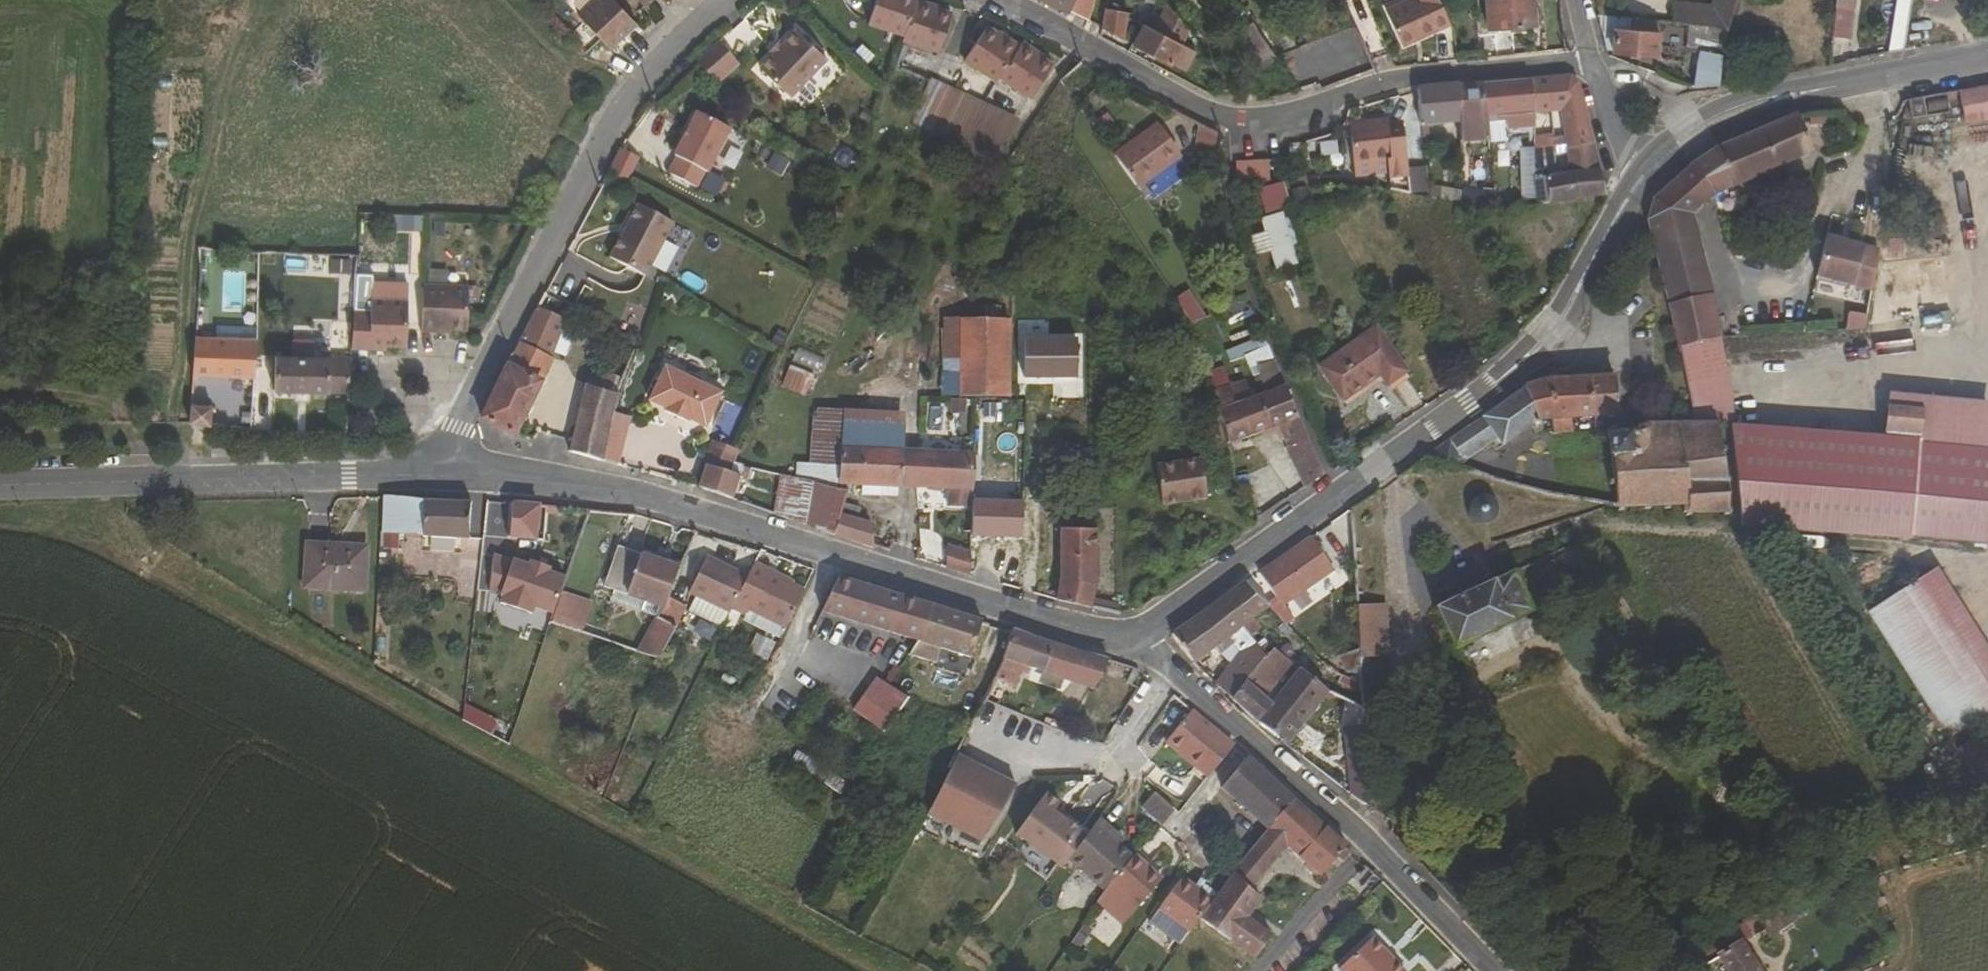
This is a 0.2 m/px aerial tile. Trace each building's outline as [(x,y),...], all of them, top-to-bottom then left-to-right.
[(578,15),(602,42),(610,51),(637,27),(631,21),(612,0),(594,0),(578,15)] [(644,8),(653,0),(636,0),(644,8)] [(868,25),(903,36),(915,2),(915,0),(876,0),(868,25)] [(1068,15),(1074,0),(1035,0),(1068,15)] [(1088,24),(1094,0),(1074,0),(1068,15),(1088,24)] [(1124,41),(1131,3),(1113,0),(1106,0),(1101,30),(1124,41)] [(1385,11),(1404,49),(1453,26),(1440,0),(1406,0),(1385,11)] [(1488,30),(1535,27),(1533,0),(1486,0),(1488,30)] [(1674,3),(1671,25),(1727,31),(1737,0),(1712,0),(1709,6),(1674,3)] [(1855,0),(1835,0),(1833,9),(1854,11),(1855,0)] [(903,36),(901,40),(940,53),(953,14),(915,2),(903,36)] [(1656,59),(1660,24),(1597,17),(1605,53),(1656,59)] [(1280,64),(1252,23),(1236,35),(1263,75),(1280,64)] [(734,54),(757,45),(750,25),(726,34),(734,54)] [(1186,73),(1197,53),(1142,25),(1131,46),(1171,66),(1171,65),(1186,73)] [(1029,102),(1054,65),(1023,44),(1020,48),(987,26),(964,62),(995,83),(997,79),(1029,102)] [(823,57),(794,30),(780,44),(768,57),(764,61),(801,81),(823,57)] [(777,40),(764,53),(768,57),(780,44),(777,40)] [(713,41),(692,62),(715,86),(736,64),(713,41)] [(1354,42),(1308,58),(1318,85),(1320,93),(1369,76),(1354,42)] [(1718,85),(1721,56),(1699,53),(1692,89),(1718,85)] [(785,97),(801,81),(764,61),(757,69),(785,97)] [(1533,116),(1560,114),(1565,137),(1548,138),(1549,149),(1557,148),(1567,147),(1567,150),(1593,144),(1577,82),(1571,78),(1532,80),(1533,116)] [(1485,119),(1533,116),(1532,80),(1482,83),(1485,119)] [(998,166),(1018,124),(934,83),(913,128),(930,136),(931,134),(998,166)] [(1482,83),(1459,85),(1460,123),(1461,145),(1488,142),(1486,125),(1485,119),(1482,83)] [(1421,126),(1460,123),(1459,85),(1417,88),(1418,92),(1421,126)] [(1957,93),(1963,127),(1987,123),(1987,87),(1957,93)] [(1921,99),(1907,102),(1910,121),(1924,119),(1921,99)] [(702,178),(725,132),(691,115),(667,160),(670,161),(662,177),(691,191),(699,176),(702,178)] [(1716,148),(1692,165),(1714,197),(1813,155),(1796,115),(1794,116),(1716,148)] [(1485,119),(1486,125),(1507,124),(1508,132),(1533,130),(1533,116),(1485,119)] [(1389,125),(1388,122),(1350,125),(1354,167),(1392,163),(1393,165),(1408,163),(1404,123),(1389,125)] [(1179,159),(1156,128),(1114,157),(1138,189),(1179,159)] [(1222,164),(1220,136),(1199,138),(1200,165),(1222,164)] [(1534,149),(1534,150),(1549,149),(1548,138),(1533,139),(1534,149)] [(1568,171),(1542,178),(1542,176),(1538,176),(1538,180),(1534,180),(1538,206),(1570,203),(1582,200),(1606,198),(1593,144),(1567,150),(1568,171)] [(1534,173),(1557,169),(1557,148),(1549,149),(1534,150),(1534,173)] [(1520,149),(1518,208),(1538,206),(1534,180),(1534,173),(1534,150),(1534,149),(1520,149)] [(622,188),(636,162),(618,152),(604,179),(622,188)] [(1268,181),(1267,160),(1234,161),(1235,182),(1268,181)] [(1713,295),(1694,216),(1714,197),(1692,165),(1654,198),(1646,224),(1667,307),(1713,295)] [(1428,194),(1426,168),(1408,170),(1410,196),(1428,194)] [(1284,184),(1281,184),(1257,192),(1266,220),(1261,222),(1265,235),(1251,239),(1257,256),(1271,253),(1277,270),(1296,265),(1280,212),(1291,208),(1284,184)] [(1462,192),(1438,187),(1436,202),(1457,205),(1463,206),(1462,192)] [(1462,192),(1463,206),(1494,212),(1492,191),(1462,188),(1462,192)] [(646,248),(659,221),(629,206),(617,230),(622,232),(618,239),(606,264),(631,277),(644,252),(646,248)] [(646,248),(655,253),(669,226),(659,221),(646,248)] [(618,239),(622,232),(617,230),(614,237),(618,239)] [(641,282),(655,253),(646,248),(644,252),(631,277),(641,282)] [(1821,253),(1814,276),(1869,291),(1876,268),(1821,253)] [(435,334),(435,330),(449,331),(467,331),(467,320),(469,285),(422,284),(420,334),(435,334)] [(1189,290),(1174,297),(1186,324),(1201,317),(1189,290)] [(1718,318),(1713,295),(1667,307),(1673,329),(1718,318)] [(352,352),(369,352),(370,347),(386,348),(406,348),(407,334),(408,301),(371,300),(370,309),(354,309),(352,352)] [(515,437),(553,361),(544,356),(560,324),(535,312),(481,420),(515,437)] [(1677,349),(1716,341),(1720,340),(1724,340),(1718,318),(1673,329),(1677,349)] [(1010,400),(1011,319),(939,319),(937,401),(974,400),(1010,400)] [(1407,373),(1376,329),(1320,368),(1343,401),(1380,376),(1387,386),(1407,373)] [(1729,423),(1732,423),(1733,398),(1720,340),(1716,341),(1677,349),(1695,423),(1723,423),(1729,423)] [(308,346),(296,345),(294,348),(293,357),(275,357),(273,390),(349,395),(351,360),(308,358),(308,346)] [(611,411),(626,356),(601,346),(586,382),(568,453),(599,462),(611,411)] [(813,378),(821,357),(798,349),(790,370),(813,378)] [(189,425),(211,427),(213,408),(224,408),(227,357),(193,356),(189,425)] [(678,392),(686,377),(709,386),(659,363),(647,390),(650,391),(654,383),(678,392)] [(1257,372),(1265,393),(1285,386),(1276,365),(1257,372)] [(806,396),(813,378),(790,370),(784,388),(806,396)] [(1524,387),(1538,423),(1542,423),(1553,422),(1553,434),(1573,434),(1573,420),(1597,419),(1597,424),(1610,423),(1610,418),(1620,417),(1616,376),(1588,377),(1553,378),(1525,386),(1524,387)] [(683,422),(685,419),(701,426),(717,389),(709,386),(686,377),(678,392),(654,383),(650,391),(647,390),(643,399),(659,407),(658,410),(683,422)] [(1278,429),(1300,420),(1285,386),(1265,393),(1238,403),(1251,438),(1277,427),(1278,429)] [(1497,440),(1502,447),(1532,428),(1536,434),(1542,430),(1542,423),(1538,423),(1524,387),(1481,418),(1497,440)] [(1233,390),(1222,394),(1211,397),(1229,445),(1249,439),(1251,438),(1238,403),(1233,390)] [(1886,408),(1884,435),(1876,536),(1913,540),(1921,445),(1987,452),(1987,417),(1886,408)] [(838,491),(839,486),(840,447),(902,451),(903,414),(816,410),(813,484),(838,491)] [(599,462),(618,467),(631,416),(611,411),(599,462)] [(1481,418),(1449,441),(1465,461),(1497,440),(1481,418)] [(1300,420),(1278,429),(1287,448),(1289,447),(1308,439),(1300,420)] [(1732,512),(1729,512),(1726,491),(1730,491),(1730,485),(1727,486),(1726,483),(1726,480),(1724,479),(1722,458),(1727,458),(1726,448),(1721,448),(1717,427),(1723,426),(1723,423),(1695,423),(1648,423),(1648,428),(1645,428),(1644,427),(1630,426),(1630,434),(1621,433),(1614,433),(1612,431),(1610,430),(1608,430),(1606,430),(1604,432),(1603,434),(1602,436),(1603,438),(1604,440),(1605,442),(1608,442),(1609,458),(1611,458),(1614,482),(1610,483),(1610,487),(1615,487),(1617,507),(1617,513),(1625,513),(1625,510),(1648,509),(1648,512),(1654,512),(1654,509),(1665,509),(1665,511),(1671,511),(1671,508),(1683,508),(1684,519),(1692,519),(1692,516),(1725,515),(1725,518),(1733,517),(1732,512)] [(1732,423),(1729,423),(1741,518),(1741,525),(1835,533),(1876,536),(1884,435),(1732,423)] [(1308,439),(1289,447),(1306,488),(1325,475),(1308,439)] [(714,441),(708,457),(709,457),(730,463),(736,449),(714,441)] [(1474,472),(1465,461),(1449,441),(1424,458),(1474,472)] [(1921,445),(1913,540),(1987,546),(1987,452),(1921,445)] [(859,487),(859,498),(897,499),(897,489),(901,489),(901,488),(918,489),(919,455),(902,455),(902,451),(840,447),(839,486),(849,487),(859,487)] [(918,489),(948,490),(948,508),(971,509),(972,458),(936,456),(919,455),(918,489)] [(742,480),(748,482),(751,469),(730,463),(709,457),(698,490),(733,502),(742,480)] [(1208,501),(1201,459),(1156,465),(1163,507),(1208,501)] [(813,484),(779,476),(772,516),(805,528),(813,484)] [(1245,480),(1239,481),(1242,490),(1248,488),(1245,480)] [(847,493),(838,491),(813,484),(805,528),(872,549),(873,525),(858,520),(841,515),(845,504),(847,493)] [(1496,508),(1495,505),(1493,503),(1491,501),(1488,499),(1485,498),(1481,498),(1478,499),(1475,500),(1472,503),(1471,505),(1469,508),(1469,512),(1470,515),(1471,518),(1473,521),(1476,523),(1479,525),(1482,525),(1485,525),(1489,524),(1492,522),(1495,517),(1496,514),(1497,511),(1496,508)] [(381,535),(468,541),(471,502),(383,499),(381,535)] [(509,540),(507,558),(534,560),(540,506),(487,503),(483,537),(509,540)] [(858,520),(861,509),(845,504),(841,515),(858,520)] [(1094,530),(1094,521),(1062,521),(1062,530),(1060,530),(1060,580),(1055,602),(1117,614),(1117,604),(1095,599),(1098,581),(1098,530),(1094,530)] [(1310,538),(1258,573),(1282,608),(1334,572),(1310,538)] [(365,592),(367,548),(306,544),(304,588),(365,592)] [(670,599),(680,568),(618,547),(603,588),(614,592),(665,608),(670,599)] [(571,563),(574,555),(563,551),(560,559),(571,563)] [(970,551),(946,551),(945,571),(969,578),(970,551)] [(766,573),(762,582),(707,556),(688,596),(730,616),(732,612),(746,618),(748,614),(785,629),(804,591),(766,573)] [(1533,611),(1515,572),(1436,608),(1453,647),(1533,611)] [(907,597),(839,577),(823,613),(896,634),(907,597)] [(1242,629),(1253,621),(1268,608),(1244,583),(1219,600),(1242,629)] [(534,619),(540,602),(503,590),(498,607),(534,619)] [(549,591),(547,598),(558,601),(561,595),(549,591)] [(614,592),(610,603),(655,618),(659,619),(665,608),(614,592)] [(558,601),(551,624),(584,635),(595,605),(561,595),(558,601)] [(896,634),(895,636),(917,643),(928,604),(907,597),(896,634)] [(659,619),(675,627),(685,607),(670,599),(665,608),(659,619)] [(1216,649),(1220,654),(1232,646),(1239,653),(1229,667),(1246,683),(1252,675),(1266,659),(1249,638),(1242,629),(1219,600),(1170,634),(1195,666),(1216,649)] [(922,658),(926,645),(970,659),(982,620),(928,604),(917,643),(909,655),(922,658)] [(1389,658),(1388,606),(1358,607),(1360,651),(1361,659),(1389,658)] [(781,638),(785,629),(748,614),(746,618),(745,621),(781,638)] [(655,618),(637,652),(659,660),(676,627),(675,627),(659,619),(655,618)] [(1242,629),(1249,638),(1260,630),(1253,621),(1242,629)] [(1015,690),(1019,682),(1023,684),(1030,670),(1042,674),(1063,681),(1094,691),(1109,660),(1012,629),(1002,662),(994,679),(1015,690)] [(763,661),(774,645),(757,634),(747,651),(763,661)] [(1272,690),(1292,664),(1273,650),(1266,659),(1252,675),(1272,690)] [(1361,659),(1360,651),(1340,658),(1347,674),(1362,673),(1361,659)] [(1216,684),(1233,699),(1246,683),(1229,667),(1216,684)] [(1301,670),(1272,705),(1258,722),(1283,744),(1326,692),(1301,670)] [(1038,685),(1060,692),(1063,681),(1042,674),(1038,685)] [(908,698),(874,680),(851,712),(884,734),(908,698)] [(1233,699),(1258,722),(1272,705),(1246,683),(1233,699)] [(457,723),(509,741),(514,726),(463,708),(457,723)] [(1235,747),(1192,712),(1167,743),(1208,779),(1235,747)] [(1371,809),(1365,729),(1346,730),(1350,796),(1371,809)] [(1294,799),(1248,758),(1221,789),(1267,831),(1294,799)] [(1015,788),(959,759),(929,818),(983,846),(1015,788)] [(1068,813),(1044,796),(1012,840),(1058,874),(1068,863),(1086,838),(1063,820),(1068,813)] [(1161,827),(1174,812),(1151,798),(1149,797),(1139,813),(1161,827)] [(1249,960),(1268,939),(1244,919),(1259,900),(1250,893),(1288,848),(1320,877),(1346,847),(1348,845),(1294,799),(1267,831),(1233,871),(1217,894),(1199,920),(1249,960)] [(1086,838),(1068,863),(1105,890),(1109,885),(1133,859),(1118,848),(1107,840),(1111,834),(1096,824),(1086,838)] [(1122,843),(1111,834),(1107,840),(1118,848),(1122,843)] [(1136,908),(1161,880),(1134,857),(1134,858),(1133,859),(1109,885),(1136,908)] [(1199,878),(1192,886),(1181,879),(1158,912),(1190,933),(1199,920),(1217,894),(1204,886),(1206,882),(1199,878)] [(1782,900),(1755,917),(1768,938),(1795,922),(1782,900)] [(1374,938),(1338,970),(1404,970),(1374,938)] [(1741,946),(1705,969),(1707,970),(1756,970),(1741,946)]
